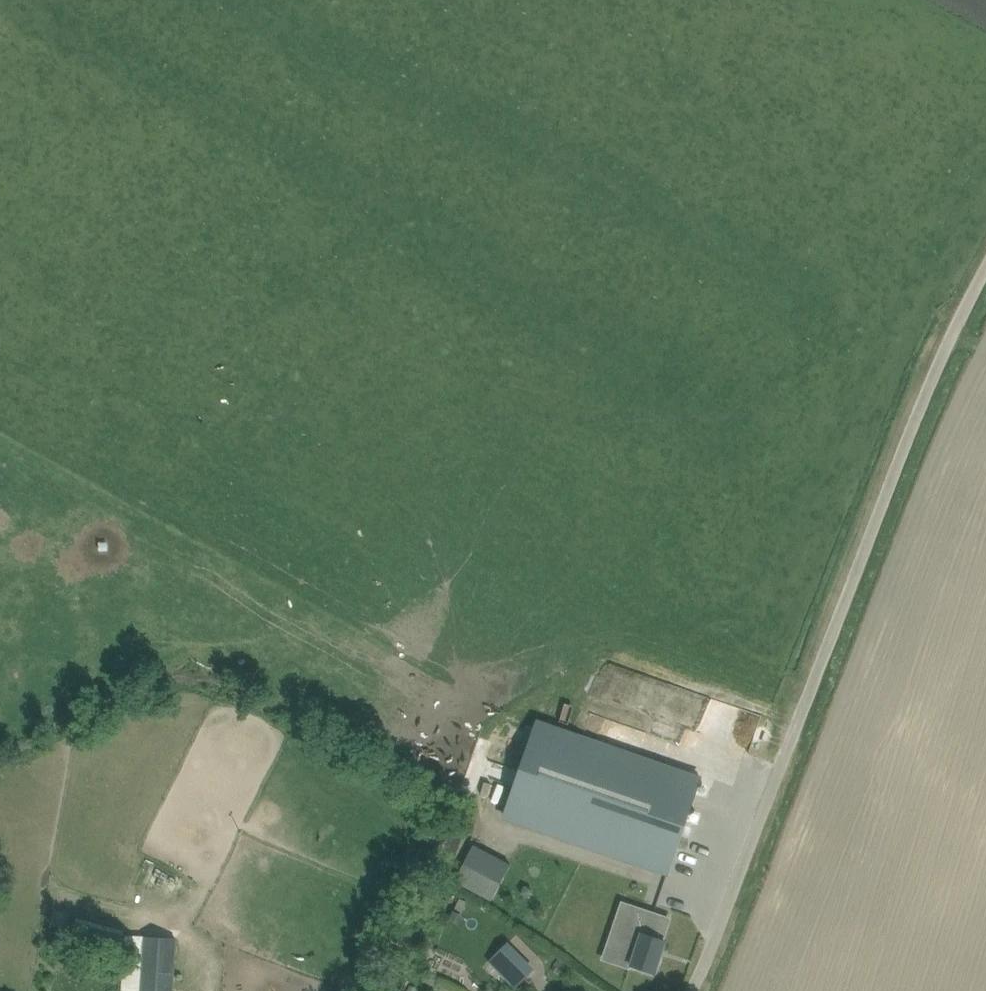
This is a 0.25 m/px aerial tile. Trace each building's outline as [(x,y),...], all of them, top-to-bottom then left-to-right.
[(701,780),(640,760),(583,740),(536,723),(531,737),(504,814),(669,871),(691,809),(701,780)] [(472,843),(453,880),(490,899),(510,862),(472,843)] [(629,919),(624,934),(616,961),(636,967),(655,973),(666,941),(647,935),(641,933),(644,924),(629,919)] [(141,987),(141,990),(167,990),(167,987),(173,988),(175,939),(143,938),(141,987)] [(520,956),(508,944),(491,962),(503,974),(520,956)] [(440,976),(433,972),(427,970),(421,982),(428,985),(429,981),(436,984),(440,976)]
